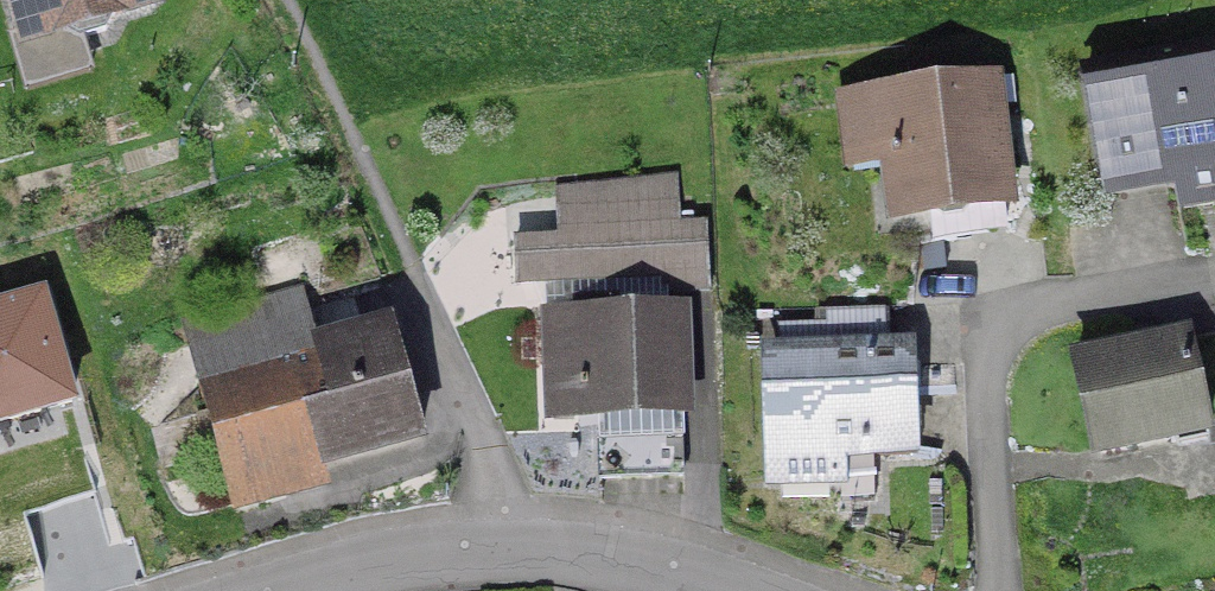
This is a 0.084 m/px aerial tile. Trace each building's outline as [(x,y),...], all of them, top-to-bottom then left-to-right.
[(141,0),(10,0),(22,38),(52,29),(74,41),(100,33),(112,11),(142,2),(141,0)] [(1105,183),(1166,172),(1168,172),(1214,163),(1214,110),(1205,54),(1081,76),(1100,184),(1105,183)] [(922,214),(999,206),(985,87),(879,100),(893,218),(922,214)] [(511,286),(543,285),(657,281),(658,295),(704,293),(701,236),(672,237),(670,181),(563,193),(564,242),(510,244),(511,286)] [(45,288),(0,301),(0,423),(77,402),(45,288)] [(547,418),(592,416),(594,481),(677,479),(675,413),(679,413),(676,316),(659,317),(612,319),(612,301),(568,302),(568,320),(544,321),(547,418)] [(276,317),(273,303),(180,328),(196,387),(224,491),(415,439),(386,335),(288,362),(276,317)] [(834,452),(900,450),(897,356),(880,357),(815,359),(814,334),(779,335),(780,360),(768,361),(771,438),(773,438),(774,483),(835,481),(834,452)] [(1202,430),(1183,339),(1135,349),(1070,363),(1089,454),(1202,430)]
